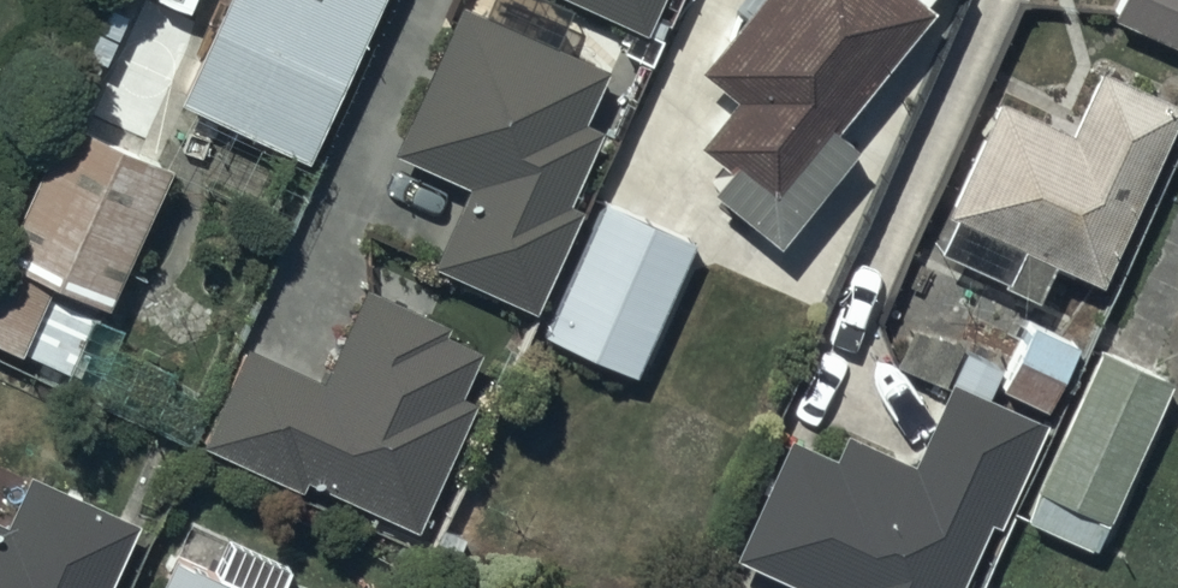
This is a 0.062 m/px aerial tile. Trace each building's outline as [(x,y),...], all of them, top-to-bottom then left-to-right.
[(178,85),(304,143),(371,0),(218,0),(178,85)] [(477,0),(455,0),(392,143),(467,177),(432,257),(530,301),(575,199),(566,195),(599,122),(583,115),(608,58),(477,0)] [(645,27),(657,0),(586,0),(645,27)] [(696,54),(735,86),(695,135),(724,158),(709,177),(775,232),(857,133),(833,113),(927,0),(741,0),(696,54)] [(1112,8),(1177,36),(1177,0),(1115,0),(1112,8)] [(1070,121),(993,88),(943,202),(950,205),(936,237),(1005,266),(1002,273),(1038,289),(1055,250),(1100,270),(1177,91),(1097,57),(1070,121)] [(60,108),(0,254),(0,334),(70,363),(98,295),(105,298),(166,152),(60,108)] [(693,233),(601,193),(542,326),(634,366),(693,233)] [(320,370),(242,335),(197,431),(298,477),(302,469),(413,520),(473,391),(460,385),(481,341),(446,325),(452,313),(365,273),(320,370)] [(1075,335),(1029,313),(998,378),(1045,400),(1075,335)] [(1166,371),(1096,340),(1034,482),(1105,513),(1166,371)] [(788,429),(732,546),(821,587),(949,587),(985,514),(998,520),(1048,416),(951,370),(911,452),(849,422),(834,451),(788,429)] [(5,515),(0,513),(0,587),(101,587),(137,509),(30,460),(5,515)] [(174,541),(153,587),(301,587),(283,580),(292,558),(231,531),(218,561),(174,541)]
